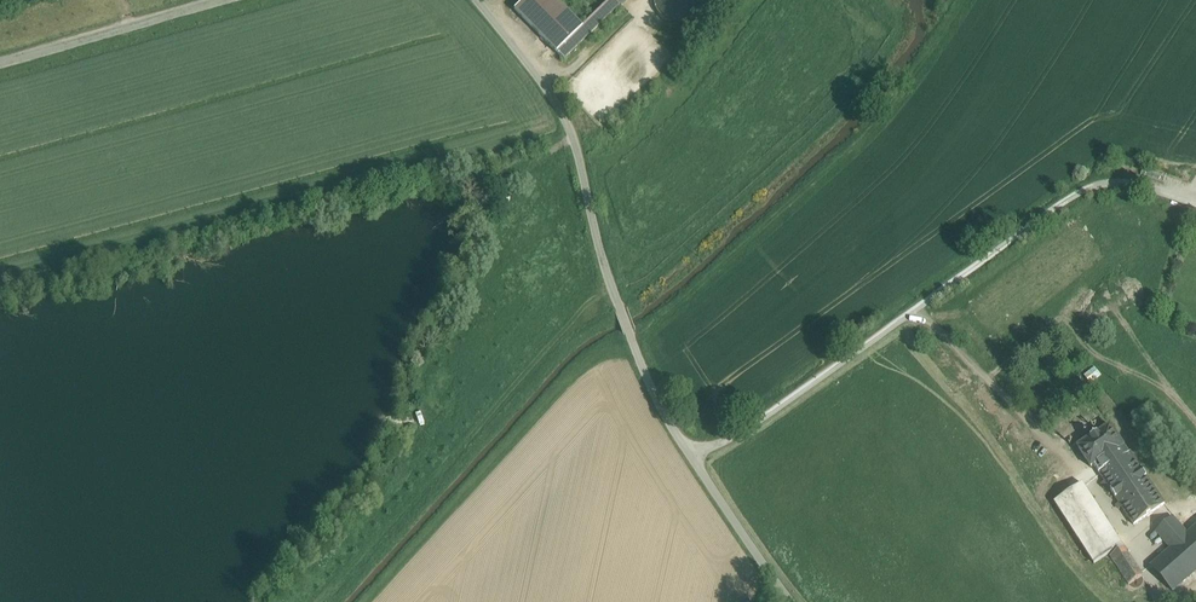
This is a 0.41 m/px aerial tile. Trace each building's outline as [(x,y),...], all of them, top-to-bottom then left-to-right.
[(556,0),(524,0),(514,9),(557,53),(583,27),(556,0)] [(620,5),(615,0),(611,0),(583,27),(590,35),(620,5)] [(564,60),(590,35),(583,27),(557,53),(564,60)] [(1111,426),(1079,447),(1092,467),(1095,465),(1099,472),(1129,454),(1129,453),(1111,426)] [(1129,454),(1099,472),(1134,524),(1165,503),(1131,452),(1129,453),(1129,454)] [(1122,544),(1083,483),(1055,502),(1094,563),(1122,544)] [(1173,517),(1156,532),(1171,548),(1151,566),(1173,591),(1195,571),(1195,526),(1188,533),(1173,517)] [(1125,547),(1110,555),(1129,584),(1143,575),(1125,547)]
